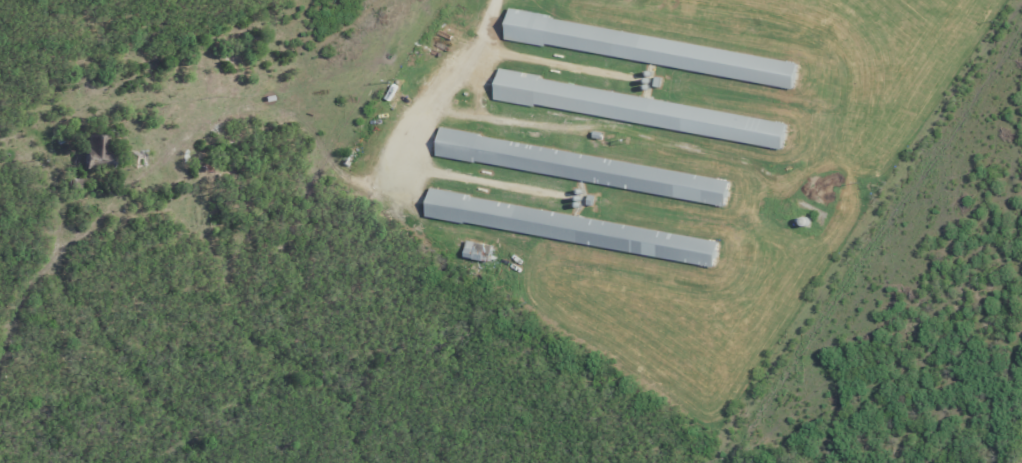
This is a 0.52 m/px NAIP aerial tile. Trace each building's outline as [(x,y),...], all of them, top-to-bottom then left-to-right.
[(798,61),(508,14),(504,41),(794,88),(798,61)] [(783,146),(787,119),(497,76),(493,103),(783,146)] [(729,179),(440,131),(436,158),(725,205),(729,179)] [(84,168),(109,169),(109,156),(106,156),(106,135),(85,135),(84,168)] [(429,195),(425,222),(715,263),(719,237),(429,195)] [(492,246),(466,242),(463,259),(489,263),(492,246)]
